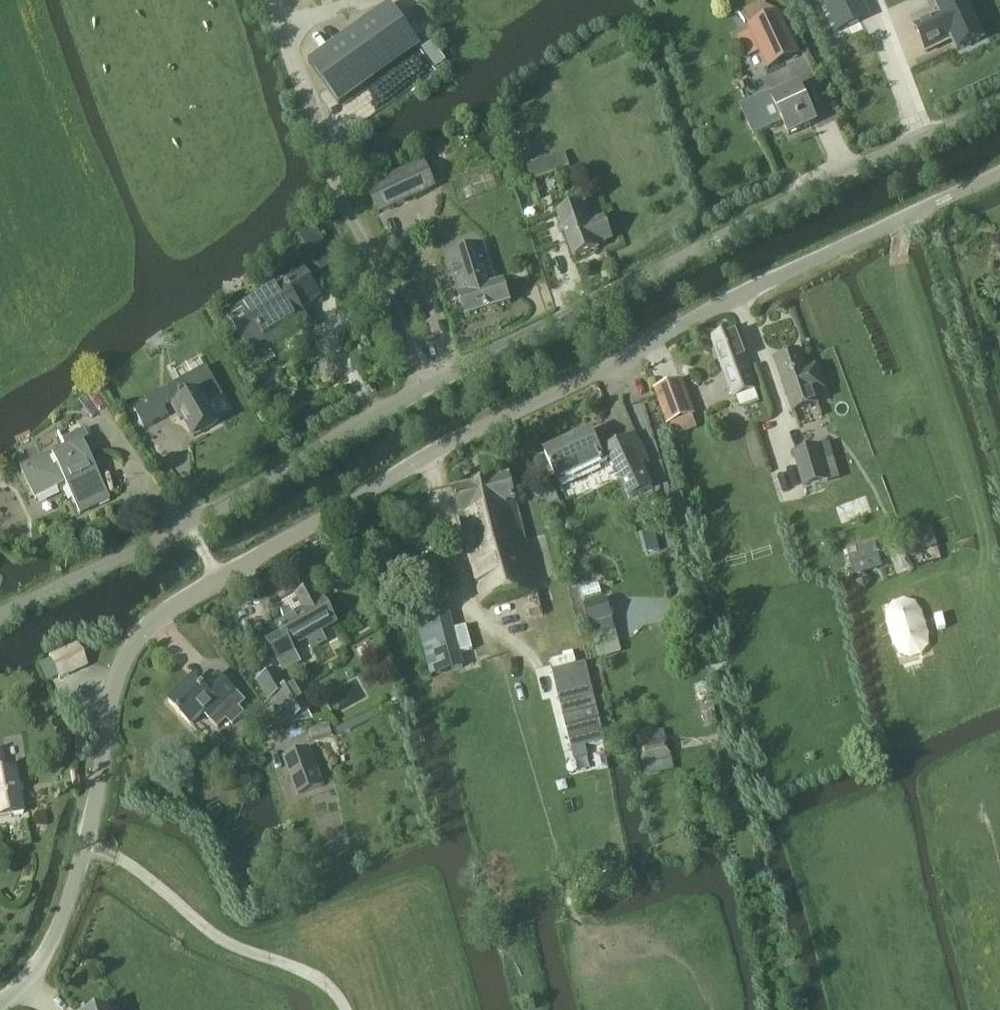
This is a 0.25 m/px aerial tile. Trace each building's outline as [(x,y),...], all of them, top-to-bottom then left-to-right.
[(862,0),(825,0),(839,31),(870,17),(862,0)] [(917,32),(931,57),(955,43),(961,54),(989,38),(967,0),(943,0),(934,5),(941,18),(917,32)] [(298,56),(331,101),(419,38),(388,2),(298,56)] [(781,13),(750,26),(770,67),(799,53),(781,13)] [(752,106),(750,113),(758,130),(758,131),(765,133),(772,130),(784,124),(789,135),(816,122),(807,102),(806,102),(798,86),(773,98),(771,93),(758,98),(760,103),(752,106)] [(531,181),(570,168),(565,153),(526,166),(531,181)] [(380,215),(424,194),(412,169),(368,189),(380,215)] [(588,220),(583,205),(558,214),(574,258),(599,250),(597,245),(612,240),(604,218),(589,223),(588,220)] [(309,230),(291,241),(314,277),(332,266),(309,230)] [(461,295),(459,296),(466,317),(511,303),(504,282),(496,285),(483,244),(449,255),(461,295)] [(300,310),(320,297),(304,271),(229,318),(249,350),(265,340),(269,346),(307,322),(300,310)] [(737,400),(758,392),(735,332),(714,340),(737,400)] [(825,391),(816,366),(807,370),(801,352),(775,360),(793,413),(819,405),(815,394),(825,391)] [(205,368),(157,394),(163,404),(173,398),(176,403),(172,405),(181,420),(184,418),(194,436),(218,423),(207,404),(221,397),(205,368)] [(668,425),(694,415),(689,399),(678,404),(671,385),(655,391),(668,425)] [(145,401),(132,408),(144,430),(157,423),(145,401)] [(78,513),(109,499),(94,469),(90,471),(84,457),(95,452),(84,429),(61,440),(65,448),(20,469),(35,499),(64,485),(78,513)] [(591,432),(545,454),(559,484),(611,459),(619,476),(630,500),(654,488),(643,466),(637,469),(624,441),(600,452),(591,432)] [(793,454),(803,489),(839,479),(830,444),(793,454)] [(482,607),(539,592),(510,478),(453,492),(459,517),(482,607)] [(907,558),(937,547),(930,527),(900,537),(907,558)] [(869,573),(882,568),(874,548),(847,558),(852,571),(866,566),(869,573)] [(346,567),(353,565),(351,558),(344,560),(346,567)] [(281,632),(266,640),(285,673),(293,668),(289,660),(297,655),(292,646),(335,623),(324,602),(320,604),(312,590),(300,596),(307,611),(278,626),(281,632)] [(520,622),(544,616),(539,597),(515,602),(520,622)] [(616,634),(606,599),(584,605),(593,640),(616,634)] [(446,606),(415,614),(431,676),(462,668),(446,606)] [(59,677),(86,665),(77,646),(50,658),(59,677)] [(561,655),(537,660),(554,716),(578,710),(561,655)] [(203,686),(201,688),(193,679),(169,702),(190,724),(203,712),(217,727),(227,718),(232,724),(243,713),(238,707),(245,701),(218,673),(204,687),(203,686)] [(280,679),(258,691),(278,727),(310,709),(295,684),(285,689),(280,679)] [(217,732),(211,738),(215,742),(221,736),(217,732)] [(671,757),(666,740),(638,748),(642,765),(671,757)] [(324,787),(310,748),(282,759),(297,797),(324,787)] [(23,813),(16,769),(6,770),(3,751),(0,752),(0,817),(23,813)] [(764,875),(756,877),(759,886),(767,883),(764,875)]
